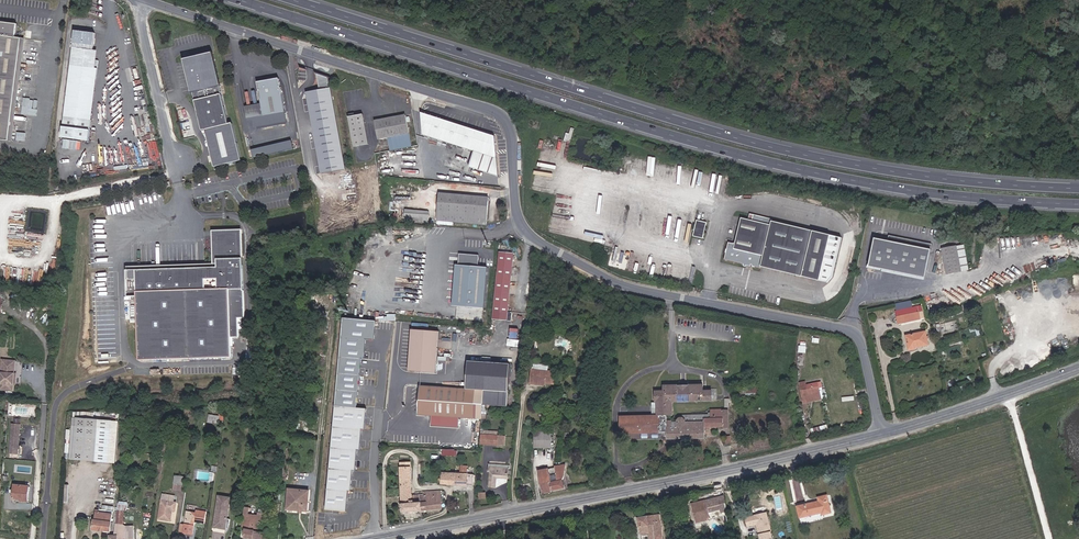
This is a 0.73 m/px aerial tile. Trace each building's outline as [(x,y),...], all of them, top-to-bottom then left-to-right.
[(11,141),(24,39),(20,38),(21,25),(0,23),(0,139),(11,141)] [(99,34),(78,30),(64,138),(93,142),(101,69),(99,69),(101,51),(97,50),(99,34)] [(228,124),(216,62),(200,55),(194,56),(187,62),(186,67),(201,130),(204,129),(213,166),(240,160),(233,123),(228,124)] [(288,115),(282,82),(260,86),(264,107),(266,119),(288,115)] [(334,89),(309,93),(323,173),(348,169),(334,89)] [(266,119),(264,107),(242,111),(244,123),(266,119)] [(499,136),(425,113),(426,137),(477,152),(473,167),(502,177),(499,136)] [(366,115),(351,117),(356,148),(371,145),(366,115)] [(408,116),(378,120),(380,141),(412,135),(408,116)] [(572,128),(571,133),(567,133),(565,141),(572,142),(574,129),(572,128)] [(294,141),(253,149),(254,158),(295,149),(294,141)] [(492,196),(441,193),(439,220),(490,224),(492,196)] [(430,223),(431,211),(406,209),(405,221),(430,223)] [(711,220),(712,213),(700,212),(699,218),(711,220)] [(760,268),(829,285),(840,240),(770,225),(771,222),(753,218),(751,223),(740,221),(734,246),(727,244),(723,261),(743,266),(743,268),(745,269),(746,265),(750,265),(751,269),(759,270),(760,268)] [(709,223),(700,221),(696,236),(706,238),(709,223)] [(244,231),(214,231),(217,263),(130,268),(131,298),(140,297),(143,360),(235,358),(235,338),(242,338),(241,319),(248,319),(244,231)] [(891,242),(880,238),(877,253),(874,252),(871,266),(930,278),(937,251),(934,250),(935,244),(892,236),(891,242)] [(951,246),(936,249),(942,280),(965,275),(960,250),(956,251),(952,252),(952,249),(951,246)] [(479,260),(459,258),(458,269),(456,269),(452,310),(483,313),(487,272),(478,271),(479,260)] [(508,327),(514,259),(500,258),(494,326),(508,327)] [(896,310),(911,308),(910,302),(894,304),(896,310)] [(898,324),(923,320),(921,306),(911,308),(896,310),(898,324)] [(442,332),(415,330),(412,370),(439,373),(442,332)] [(914,346),(927,344),(926,339),(928,339),(927,335),(925,335),(924,331),(905,335),(908,349),(914,348),(914,346)] [(509,396),(512,363),(468,359),(466,386),(465,386),(465,383),(461,383),(460,385),(436,384),(430,383),(428,408),(428,413),(436,413),(442,414),(441,425),(461,426),(462,416),(484,418),(486,394),(509,396)] [(14,377),(15,374),(15,367),(13,367),(14,361),(3,360),(0,389),(13,390),(14,385),(16,384),(16,379),(15,377),(14,377)] [(558,372),(534,369),(532,385),(547,387),(547,384),(556,386),(558,372)] [(802,383),(806,404),(827,400),(823,382),(809,385),(808,382),(802,383)] [(732,426),(731,409),(714,409),(715,414),(704,414),(704,416),(684,417),(682,420),(682,422),(676,422),(676,415),(672,415),(672,401),(712,400),(712,390),(703,390),(703,384),(664,385),(664,391),(655,391),(655,402),(657,402),(657,415),(620,416),(620,435),(666,434),(666,438),(703,437),(703,428),(702,425),(714,425),(722,424),(722,426),(732,426)] [(742,399),(754,398),(753,387),(728,388),(728,394),(742,394),(742,399)] [(335,404),(326,508),(347,510),(348,490),(351,490),(353,469),(356,469),(357,449),(360,449),(362,428),(365,428),(366,407),(335,404)] [(428,413),(428,408),(416,407),(416,417),(425,418),(426,416),(428,417),(428,418),(436,419),(436,413),(428,413)] [(113,464),(116,422),(98,421),(98,414),(89,413),(78,414),(75,461),(113,464)] [(548,437),(556,436),(555,420),(546,422),(548,437)] [(540,438),(548,437),(546,422),(538,422),(540,438)] [(812,432),(823,429),(822,423),(811,426),(812,432)] [(23,424),(14,424),(11,453),(21,455),(23,424)] [(508,436),(483,435),(483,445),(508,447),(508,436)] [(456,448),(444,447),(444,455),(456,456),(456,448)] [(511,464),(491,462),(490,473),(492,473),(490,488),(498,489),(499,479),(510,479),(511,464)] [(565,464),(536,470),(541,485),(541,495),(566,490),(563,480),(565,464)] [(462,473),(444,473),(444,485),(470,486),(470,466),(462,466),(462,473)] [(33,486),(17,485),(15,500),(23,501),(23,502),(32,503),(33,486)] [(424,503),(404,504),(404,513),(444,509),(442,489),(424,491),(424,494),(415,495),(416,500),(423,499),(424,503)] [(310,492),(288,490),(287,509),(295,509),(295,512),(299,512),(300,512),(300,511),(302,512),(308,513),(310,492)] [(177,496),(165,494),(160,521),(173,523),(174,511),(178,512),(179,504),(177,503),(177,496)] [(702,516),(707,515),(706,512),(719,509),(719,513),(726,512),(724,497),(699,502),(699,504),(691,505),(695,522),(702,521),(702,516)] [(821,513),(821,516),(831,513),(827,497),(817,499),(818,502),(810,504),(811,505),(796,508),(799,519),(821,513)] [(213,528),(224,529),(227,502),(217,502),(213,528)] [(197,513),(188,512),(186,533),(196,535),(197,523),(207,525),(209,512),(198,510),(197,513)] [(115,513),(98,511),(96,531),(113,533),(115,513)] [(255,529),(260,530),(261,515),(244,513),(244,515),(256,516),(255,529)] [(745,519),(747,527),(756,525),(759,538),(773,538),(767,514),(745,519)] [(244,515),(243,523),(241,523),(241,527),(245,528),(244,537),(263,538),(270,538),(271,531),(260,530),(255,529),(256,516),(244,515)] [(661,515),(655,516),(657,525),(649,526),(650,538),(664,538),(661,515)] [(641,538),(650,538),(649,526),(657,525),(655,516),(637,518),(640,535),(641,535),(641,538)] [(119,530),(118,537),(113,536),(113,538),(137,538),(137,527),(128,526),(128,530),(119,530)]
